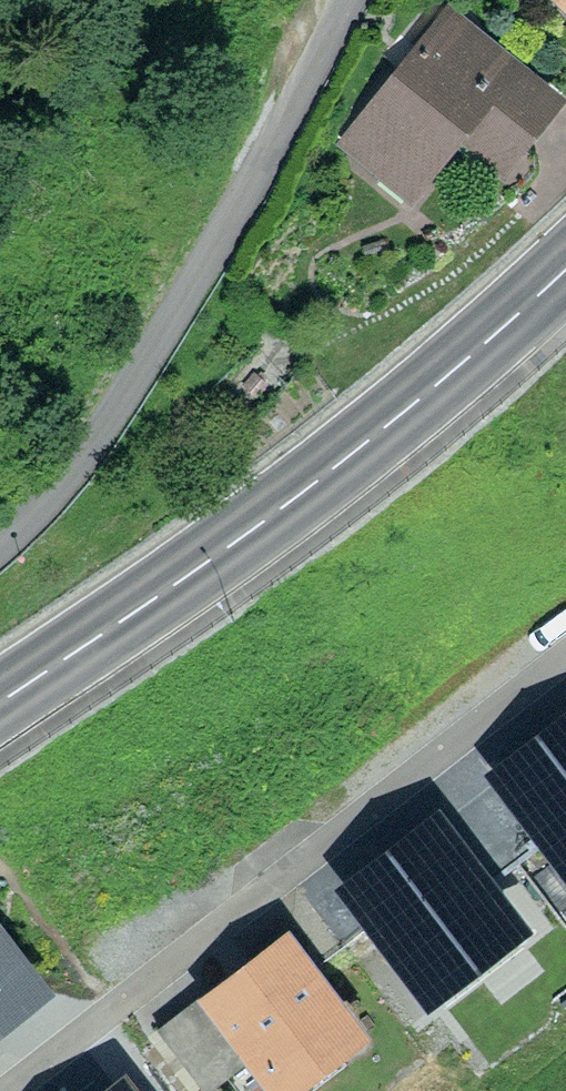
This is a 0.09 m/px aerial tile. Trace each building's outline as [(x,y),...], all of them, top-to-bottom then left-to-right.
[(461,130),(504,165),(555,102),(448,16),(420,51),(398,33),(381,54),(404,72),(348,141),(411,192),(461,130)] [(506,776),(565,854),(565,730),(506,776)] [(424,979),(503,918),(436,830),(356,891),(424,979)] [(214,1002),(279,1086),(352,1030),(287,946),(214,1002)] [(25,991),(0,959),(0,1011),(25,991)]
